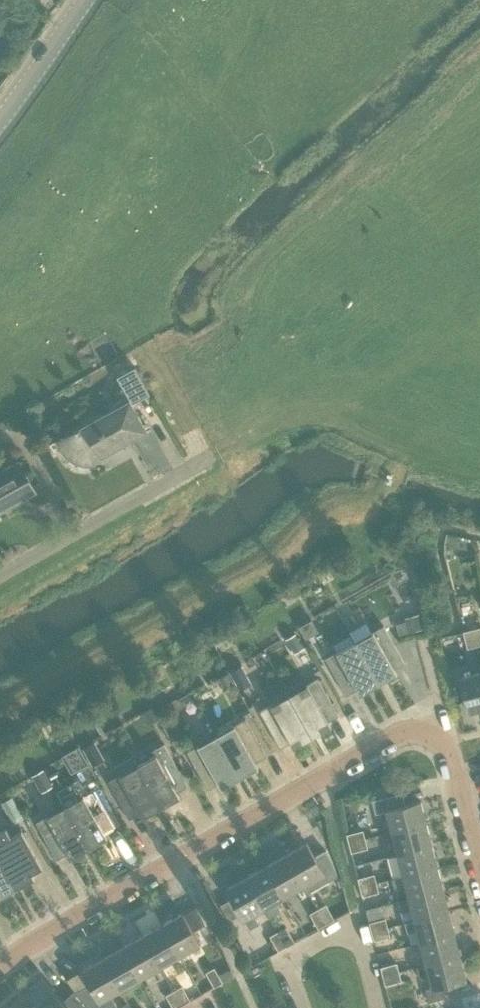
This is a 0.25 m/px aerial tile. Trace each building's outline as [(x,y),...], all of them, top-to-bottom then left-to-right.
[(138,400),(149,394),(137,372),(126,379),(138,400)] [(127,404),(80,431),(78,427),(58,439),(62,446),(68,453),(75,457),(82,459),(90,459),(95,458),(94,457),(142,431),(127,404)] [(35,491),(19,461),(0,472),(2,477),(0,478),(0,508),(15,500),(16,502),(35,491)] [(422,614),(416,599),(401,605),(406,620),(422,614)] [(354,641),(378,684),(397,673),(394,668),(404,662),(384,624),(354,641)] [(476,645),(479,644),(479,627),(472,629),(476,645)] [(323,644),(316,629),(306,634),(313,648),(323,644)] [(467,648),(476,645),(472,629),(463,631),(467,648)] [(304,646),(296,632),(286,638),(294,652),(304,646)] [(360,694),(378,684),(354,641),(325,657),(346,694),(356,688),(360,694)] [(251,682),(241,664),(231,670),(240,688),(251,682)] [(479,708),(479,671),(460,676),(468,711),(479,708)] [(225,689),(234,684),(228,673),(219,678),(225,689)] [(288,694),(312,737),(331,726),(328,720),(339,714),(318,677),(288,694)] [(294,747),(312,737),(288,694),(259,710),(280,747),(291,741),(294,747)] [(148,725),(159,719),(154,710),(143,717),(148,725)] [(61,728),(55,718),(44,724),(49,734),(61,728)] [(216,734),(240,778),(259,767),(255,761),(266,755),(245,718),(216,734)] [(221,788),(240,778),(216,734),(187,751),(207,788),(218,782),(221,788)] [(101,749),(96,741),(84,747),(89,756),(101,749)] [(155,755),(138,764),(137,765),(161,808),(180,797),(177,791),(187,785),(167,748),(164,743),(153,750),(155,755)] [(88,762),(79,745),(61,755),(71,772),(88,762)] [(137,765),(138,764),(133,755),(115,765),(120,774),(108,781),(129,818),(140,812),(143,818),(161,808),(137,765)] [(60,775),(53,763),(32,775),(42,791),(53,785),(51,781),(60,775)] [(65,805),(89,848),(107,837),(104,832),(115,826),(94,789),(65,805)] [(24,816),(12,796),(1,802),(13,822),(24,816)] [(386,808),(392,831),(426,822),(420,799),(386,808)] [(70,858),(89,848),(65,805),(35,821),(56,858),(67,852),(70,858)] [(349,842),(366,838),(363,829),(361,830),(356,812),(344,815),(348,833),(347,833),(349,842)] [(392,831),(398,853),(432,844),(426,822),(392,831)] [(16,889),(35,878),(32,872),(42,866),(22,829),(10,836),(5,826),(0,828),(0,860),(16,889)] [(368,848),(366,838),(349,842),(352,852),(368,848)] [(286,853),(304,884),(324,872),(307,841),(286,853)] [(432,844),(398,853),(403,875),(438,866),(432,844)] [(266,864),(284,895),(304,884),(286,853),(266,864)] [(16,889),(0,860),(0,897),(16,889)] [(276,900),(284,895),(266,864),(247,876),(264,906),(265,906),(271,916),(282,910),(276,900)] [(405,884),(409,897),(443,888),(438,866),(403,875),(392,878),(394,887),(405,884)] [(360,886),(377,882),(374,873),(358,877),(360,886)] [(243,918),(264,906),(247,876),(226,887),(243,918)] [(379,891),(377,882),(360,886),(363,895),(379,891)] [(414,919),(449,911),(443,888),(409,897),(414,919)] [(317,908),(326,923),(334,918),(326,903),(317,908)] [(162,924),(180,954),(200,942),(193,929),(205,923),(195,905),(183,912),(162,924)] [(318,927),(326,923),(317,908),(310,912),(318,927)] [(454,933),(449,911),(414,919),(404,921),(407,931),(417,928),(420,942),(454,933)] [(369,922),(371,930),(388,926),(386,917),(369,922)] [(142,935),(160,966),(180,954),(162,924),(142,935)] [(278,931),(286,945),(295,940),(287,926),(278,931)] [(388,926),(371,930),(374,940),(390,936),(388,926)] [(278,950),(286,945),(278,931),(270,935),(278,950)] [(426,964),(460,955),(454,933),(420,942),(426,963),(426,964)] [(140,977),(160,966),(142,935),(122,946),(140,977)] [(120,988),(140,977),(122,946),(103,957),(120,988)] [(466,978),(460,955),(426,964),(426,963),(416,966),(419,976),(428,974),(431,986),(426,988),(429,1000),(448,994),(446,983),(466,978)] [(120,988),(103,957),(82,969),(90,983),(77,991),(89,1007),(119,1007),(111,994),(120,988)] [(381,966),(383,975),(399,971),(397,962),(381,966)] [(214,986),(223,981),(214,967),(206,971),(214,986)] [(399,971),(383,975),(385,984),(402,980),(399,971)] [(174,990),(182,1004),(190,999),(182,985),(174,990)] [(35,1005),(38,1007),(87,1007),(72,992),(63,1000),(52,989),(35,1005)] [(182,1004),(174,990),(166,994),(174,1007),(176,1007),(182,1004)]
